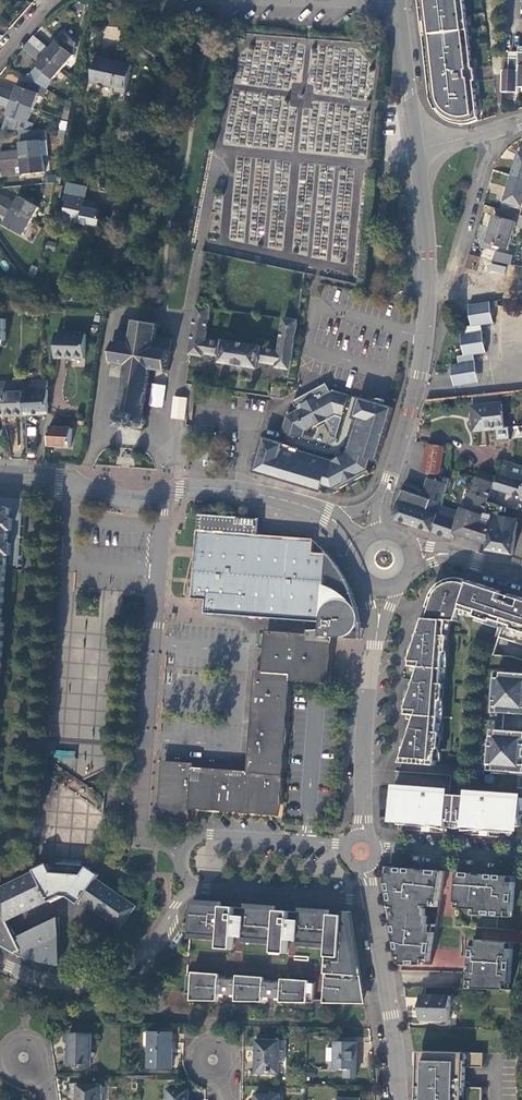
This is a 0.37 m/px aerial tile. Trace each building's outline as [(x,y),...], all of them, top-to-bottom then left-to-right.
[(420,15),(425,14),(427,33),(422,33),(422,34),(427,34),(429,53),(424,53),(428,85),(430,84),(431,91),(433,106),(437,113),(442,117),(441,115),(451,114),(452,121),(454,122),(457,123),(461,123),(466,123),(471,121),(477,119),(463,0),(418,0),(420,15)] [(33,36),(29,41),(60,68),(72,54),(76,43),(64,32),(49,49),(33,36)] [(51,78),(60,68),(29,41),(24,47),(35,57),(39,60),(37,63),(36,64),(51,78)] [(519,46),(518,52),(509,51),(509,69),(502,69),(501,91),(518,91),(518,86),(521,86),(521,46),(519,46)] [(117,86),(116,90),(126,92),(132,64),(105,59),(105,61),(95,59),(91,81),(117,86)] [(45,88),(21,74),(14,92),(0,87),(0,95),(31,107),(37,94),(42,96),(45,88)] [(2,129),(20,129),(30,129),(31,121),(26,119),(31,107),(0,95),(0,102),(9,106),(6,114),(8,115),(2,129)] [(63,110),(61,118),(67,121),(69,112),(63,110)] [(45,129),(30,129),(20,129),(21,142),(19,142),(20,151),(0,152),(0,159),(42,155),(40,140),(45,140),(45,129)] [(510,175),(521,178),(521,152),(517,151),(514,163),(510,175)] [(42,155),(0,159),(0,163),(0,167),(1,167),(21,165),(22,173),(43,171),(42,155)] [(2,174),(22,173),(21,165),(1,167),(2,174)] [(521,199),(521,178),(510,175),(506,187),(503,185),(501,191),(498,202),(515,207),(516,205),(520,206),(521,199)] [(86,186),(65,182),(62,200),(65,201),(61,221),(71,223),(71,220),(97,225),(100,210),(95,201),(84,199),(86,186)] [(29,220),(37,206),(19,196),(15,202),(0,194),(0,203),(29,220)] [(29,220),(0,203),(0,211),(8,215),(3,223),(21,233),(29,220)] [(513,221),(492,215),(487,234),(484,244),(500,248),(501,245),(506,247),(513,221)] [(510,254),(495,250),(493,259),(509,263),(510,254)] [(481,257),(467,253),(463,267),(478,270),(481,257)] [(504,274),(506,265),(489,262),(487,271),(504,274)] [(28,273),(34,281),(36,273),(32,269),(28,273)] [(498,285),(466,275),(439,367),(471,376),(498,285)] [(205,338),(210,309),(196,307),(189,353),(202,355),(203,352),(220,355),(219,362),(257,368),(258,361),(276,364),(276,366),(290,369),(296,322),(291,321),(283,320),(278,350),(261,347),(261,346),(256,345),(257,339),(250,338),(249,344),(223,340),(222,341),(205,338)] [(131,333),(114,330),(112,341),(110,340),(110,343),(112,343),(109,359),(107,359),(107,361),(109,361),(109,363),(111,363),(111,362),(126,364),(124,378),(123,378),(122,380),(124,380),(122,394),(120,393),(120,396),(121,396),(119,412),(114,415),(113,419),(118,425),(122,426),(121,428),(124,428),(124,426),(133,427),(133,430),(135,430),(135,429),(136,427),(140,428),(144,424),(145,419),(142,415),(145,400),(146,400),(146,398),(145,397),(147,384),(148,384),(149,382),(147,382),(149,368),(164,370),(163,372),(165,372),(165,371),(167,371),(168,369),(166,368),(168,352),(170,353),(171,350),(168,350),(170,339),(155,336),(156,328),(158,328),(158,326),(156,325),(157,323),(154,323),(154,325),(136,322),(136,319),(134,319),(133,321),(131,321),(131,323),(133,323),(131,333)] [(83,335),(54,334),(54,359),(84,359),(83,335)] [(47,414),(47,400),(46,382),(23,383),(24,414),(47,414)] [(24,414),(23,383),(15,383),(0,384),(0,395),(2,395),(3,414),(5,431),(16,430),(15,415),(24,414)] [(149,406),(163,407),(165,385),(151,383),(149,406)] [(315,395),(313,397),(345,407),(349,395),(332,390),(321,396),(320,394),(316,396),(315,395)] [(342,417),(345,407),(313,397),(314,398),(301,405),(300,404),(298,405),(299,406),(295,408),(296,410),(286,416),(281,432),(304,439),(306,432),(312,428),(312,429),(314,428),(314,427),(327,419),(328,420),(329,420),(329,419),(329,418),(335,415),(342,417)] [(385,420),(389,407),(386,406),(385,403),(384,400),(381,399),(379,399),(377,400),(374,402),(360,398),(356,411),(385,420)] [(500,402),(470,405),(472,417),(473,431),(502,428),(500,402)] [(299,452),(300,450),(300,449),(278,443),(265,439),(260,452),(257,452),(254,454),(253,456),(253,459),(255,462),(257,463),(254,471),(273,477),(321,491),(323,486),(334,489),(335,493),(339,491),(338,489),(337,486),(364,471),(367,475),(370,473),(369,470),(372,460),(377,461),(389,421),(385,420),(356,411),(354,418),(357,419),(347,451),(344,455),(341,457),(339,454),(335,457),(336,459),(334,461),(332,462),(299,452)] [(49,427),(48,446),(69,448),(71,429),(49,427)] [(472,432),(472,445),(486,445),(487,432),(472,432)] [(449,452),(450,447),(442,445),(426,443),(422,470),(439,473),(442,451),(449,452)] [(217,445),(201,444),(200,460),(216,461),(217,445)] [(496,477),(493,486),(521,495),(521,466),(501,459),(500,465),(496,477)] [(361,478),(367,475),(364,471),(337,486),(338,489),(361,478)] [(491,486),(492,481),(490,481),(492,476),(477,471),(471,491),(487,497),(491,486)] [(403,485),(398,500),(393,515),(395,518),(411,524),(417,507),(437,514),(439,504),(441,500),(442,495),(448,477),(443,476),(442,481),(425,476),(421,490),(403,485)] [(464,508),(482,513),(487,497),(471,491),(469,490),(464,508)] [(462,501),(442,495),(441,500),(459,506),(462,504),(462,501)] [(0,503),(0,506),(11,507),(9,565),(19,565),(21,497),(0,496),(0,503)] [(457,511),(454,521),(455,521),(452,531),(456,532),(461,517),(464,508),(459,506),(441,500),(439,504),(457,511)] [(437,514),(432,532),(450,538),(452,531),(455,521),(454,521),(457,511),(439,504),(437,514)] [(7,565),(9,565),(11,507),(0,506),(0,564),(7,565)] [(437,514),(417,507),(411,524),(432,532),(437,514)] [(461,517),(479,522),(482,513),(464,508),(461,517)] [(197,530),(259,534),(260,518),(198,514),(197,530)] [(516,519),(492,516),(491,525),(488,542),(486,548),(511,553),(516,519)] [(479,522),(461,517),(456,532),(488,542),(491,525),(479,522)] [(313,539),(259,534),(197,530),(192,598),(206,599),(204,613),(321,621),(325,563),(326,554),(313,553),(313,539)] [(329,567),(325,563),(321,621),(320,636),(326,637),(348,638),(349,636),(353,633),(357,628),(360,624),(359,617),(358,612),(357,607),(352,602),(347,600),(342,588),(332,571),(329,567)] [(499,589),(468,579),(466,583),(462,581),(463,577),(460,576),(455,576),(451,576),(445,577),(438,582),(431,589),(429,593),(433,594),(442,597),(441,602),(437,600),(431,602),(426,616),(446,618),(455,618),(459,606),(474,612),(473,615),(521,631),(521,596),(509,592),(506,601),(497,598),(499,589)] [(414,640),(411,639),(409,664),(419,664),(414,680),(413,684),(411,688),(408,688),(407,706),(406,713),(415,714),(410,730),(408,737),(405,737),(403,762),(436,764),(446,618),(426,616),(422,616),(416,632),(414,640)] [(285,678),(285,674),(323,678),(326,637),(320,636),(266,633),(263,672),(256,672),(255,676),(248,773),(193,769),(193,765),(164,763),(161,810),(173,811),(189,813),(190,804),(201,804),(222,806),(240,807),(275,810),(285,678)] [(502,672),(501,677),(496,677),(494,706),(499,706),(499,712),(521,713),(521,673),(502,672)] [(497,730),(497,735),(491,735),(490,764),(495,765),(495,770),(521,772),(521,731),(497,730)] [(433,790),(393,787),(390,800),(392,801),(392,816),(397,818),(406,819),(414,821),(413,825),(423,825),(424,817),(430,817),(429,826),(435,826),(446,828),(446,825),(448,793),(433,792),(433,790)] [(465,794),(448,793),(446,825),(455,828),(463,827),(465,794)] [(512,825),(519,825),(520,816),(521,816),(521,805),(521,796),(482,794),(482,796),(465,794),(463,827),(462,830),(474,828),(481,829),(481,820),(487,821),(487,829),(496,830),(496,827),(504,826),(512,825)] [(1,945),(6,948),(11,951),(14,953),(20,949),(6,919),(48,898),(50,900),(63,894),(68,895),(80,903),(82,900),(121,926),(136,905),(97,878),(100,874),(88,866),(82,873),(52,871),(48,862),(35,869),(35,870),(0,887),(0,945),(1,945)] [(385,876),(383,876),(393,933),(399,933),(400,939),(401,945),(395,945),(397,956),(401,956),(402,962),(423,964),(423,958),(430,958),(432,931),(427,931),(420,930),(420,924),(424,924),(425,914),(423,914),(423,906),(421,906),(422,904),(431,904),(432,899),(437,900),(439,871),(423,869),(422,878),(415,878),(415,869),(415,867),(391,866),(391,872),(386,872),(385,876)] [(423,869),(415,869),(415,878),(422,878),(423,869)] [(476,881),(476,876),(480,877),(480,872),(456,870),(456,871),(469,873),(469,881),(476,881)] [(507,879),(507,874),(480,872),(480,877),(476,876),(476,881),(469,881),(469,873),(456,871),(455,900),(460,900),(460,906),(475,907),(475,912),(510,915),(513,880),(507,879)] [(324,947),(322,1000),(322,1003),(359,1003),(357,993),(352,955),(348,929),(346,919),(341,919),(340,915),(272,910),(211,906),(190,904),(187,938),(217,940),(216,944),(230,945),(230,936),(242,937),(242,942),(271,944),(271,948),(284,949),(285,939),(296,940),(295,945),(324,947)] [(474,979),(474,987),(505,988),(506,979),(510,980),(512,948),(509,947),(510,940),(477,938),(477,944),(471,943),(469,960),(475,960),(475,963),(479,963),(478,970),(469,969),(468,979),(474,979)] [(469,960),(469,969),(478,970),(479,963),(475,963),(475,960),(469,960)] [(183,994),(221,996),(221,994),(228,994),(228,996),(266,999),(266,997),(273,997),(273,999),(311,1001),(311,999),(312,983),(274,981),(274,982),(268,982),(268,980),(230,978),(230,979),(222,979),(222,978),(184,975),(183,994)] [(420,1018),(450,1019),(451,995),(420,994),(420,1007),(420,1018)] [(147,1066),(170,1066),(171,1045),(168,1045),(169,1032),(148,1032),(147,1066)] [(91,1033),(69,1033),(69,1064),(90,1065),(91,1033)] [(277,1040),(255,1040),(255,1072),(277,1072),(277,1040)] [(354,1041),(333,1041),(333,1068),(343,1068),(343,1075),(346,1077),(354,1077),(354,1061),(354,1041)] [(419,1050),(418,1099),(480,1099),(481,1087),(464,1086),(465,1066),(481,1066),(482,1052),(419,1050)] [(77,1084),(77,1099),(102,1099),(102,1084),(77,1084)] [(167,1088),(166,1099),(187,1099),(187,1089),(167,1088)]
